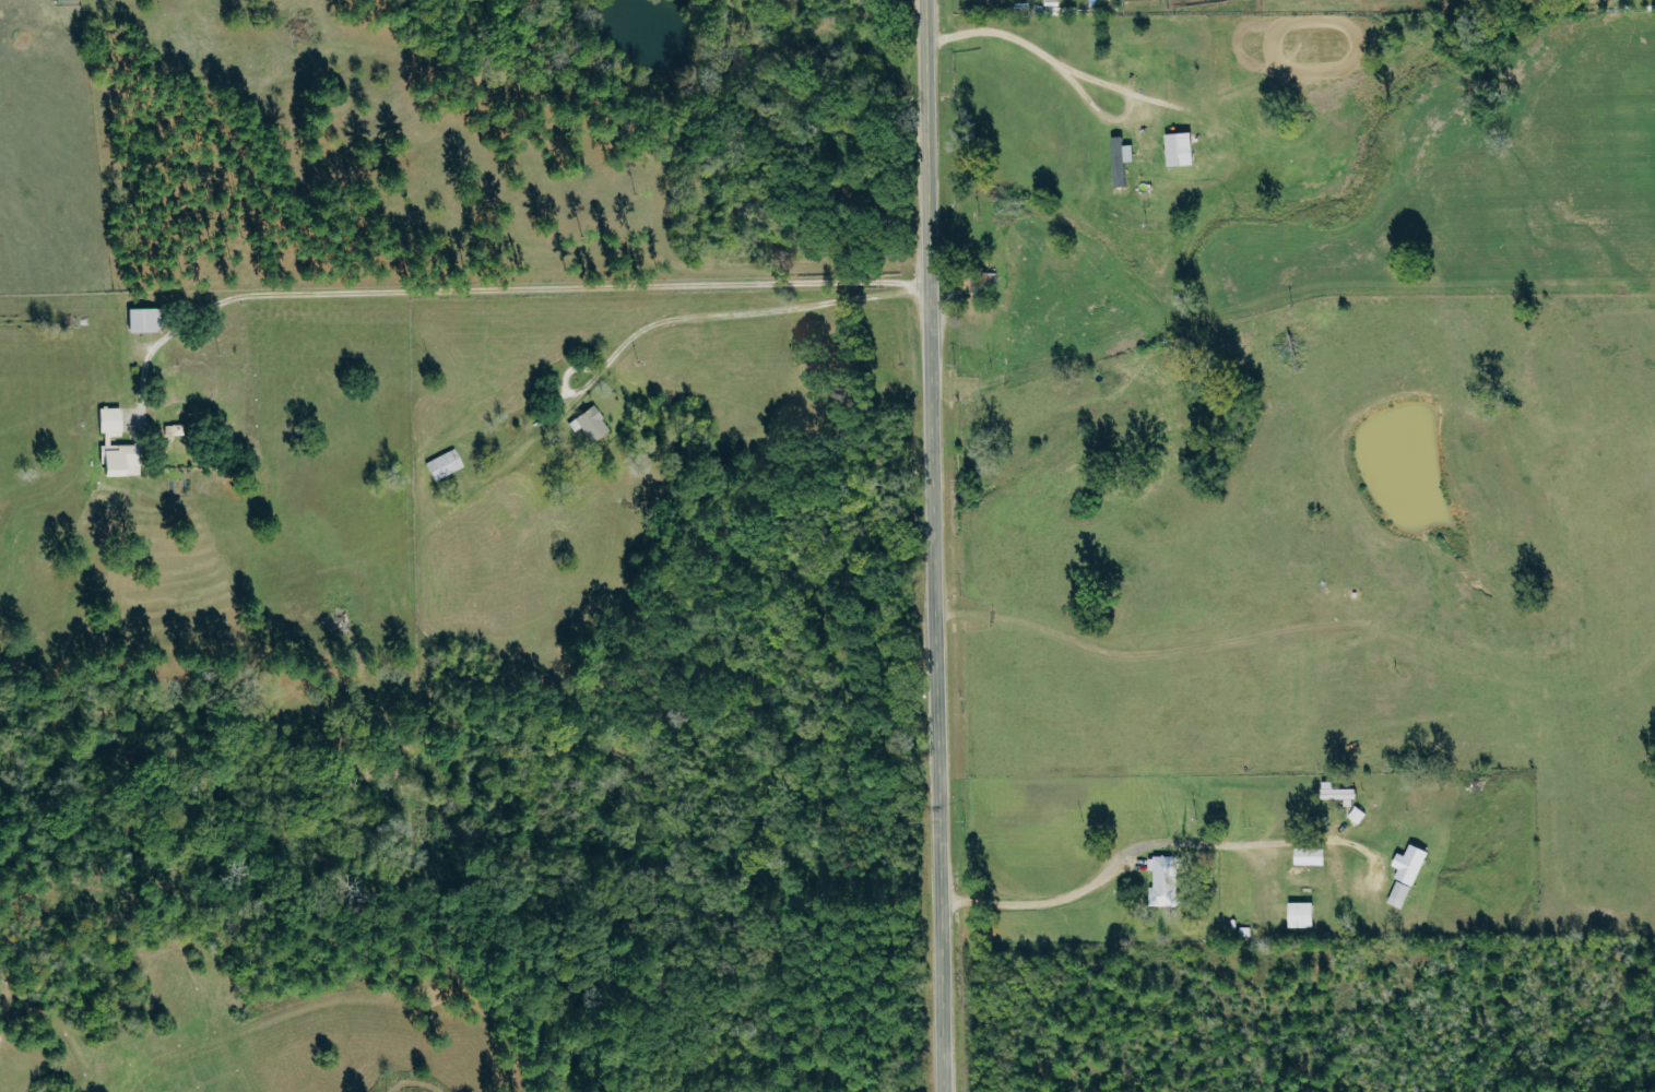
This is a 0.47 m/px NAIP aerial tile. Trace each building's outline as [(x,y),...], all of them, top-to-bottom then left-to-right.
[(1170,133),(1172,166),(1198,165),(1197,132),(1170,133)] [(1118,187),(1130,186),(1129,161),(1137,161),(1137,144),(1128,145),(1127,136),(1116,136),(1118,187)] [(132,332),(160,332),(160,308),(132,309),(132,332)] [(583,428),(595,443),(613,429),(594,404),(570,424),(577,432),(583,428)] [(428,463),(438,481),(466,466),(457,448),(428,463)] [(1336,787),(1336,780),(1325,780),(1325,797),(1359,798),(1359,788),(1336,787)] [(1391,902),(1406,908),(1430,849),(1413,842),(1408,854),(1402,852),(1397,865),(1402,867),(1398,876),(1400,878),(1391,902)] [(1151,905),(1179,905),(1180,856),(1151,855),(1151,869),(1156,869),(1156,885),(1152,885),(1151,905)] [(1292,926),(1317,927),(1317,902),(1292,901),(1292,926)]
